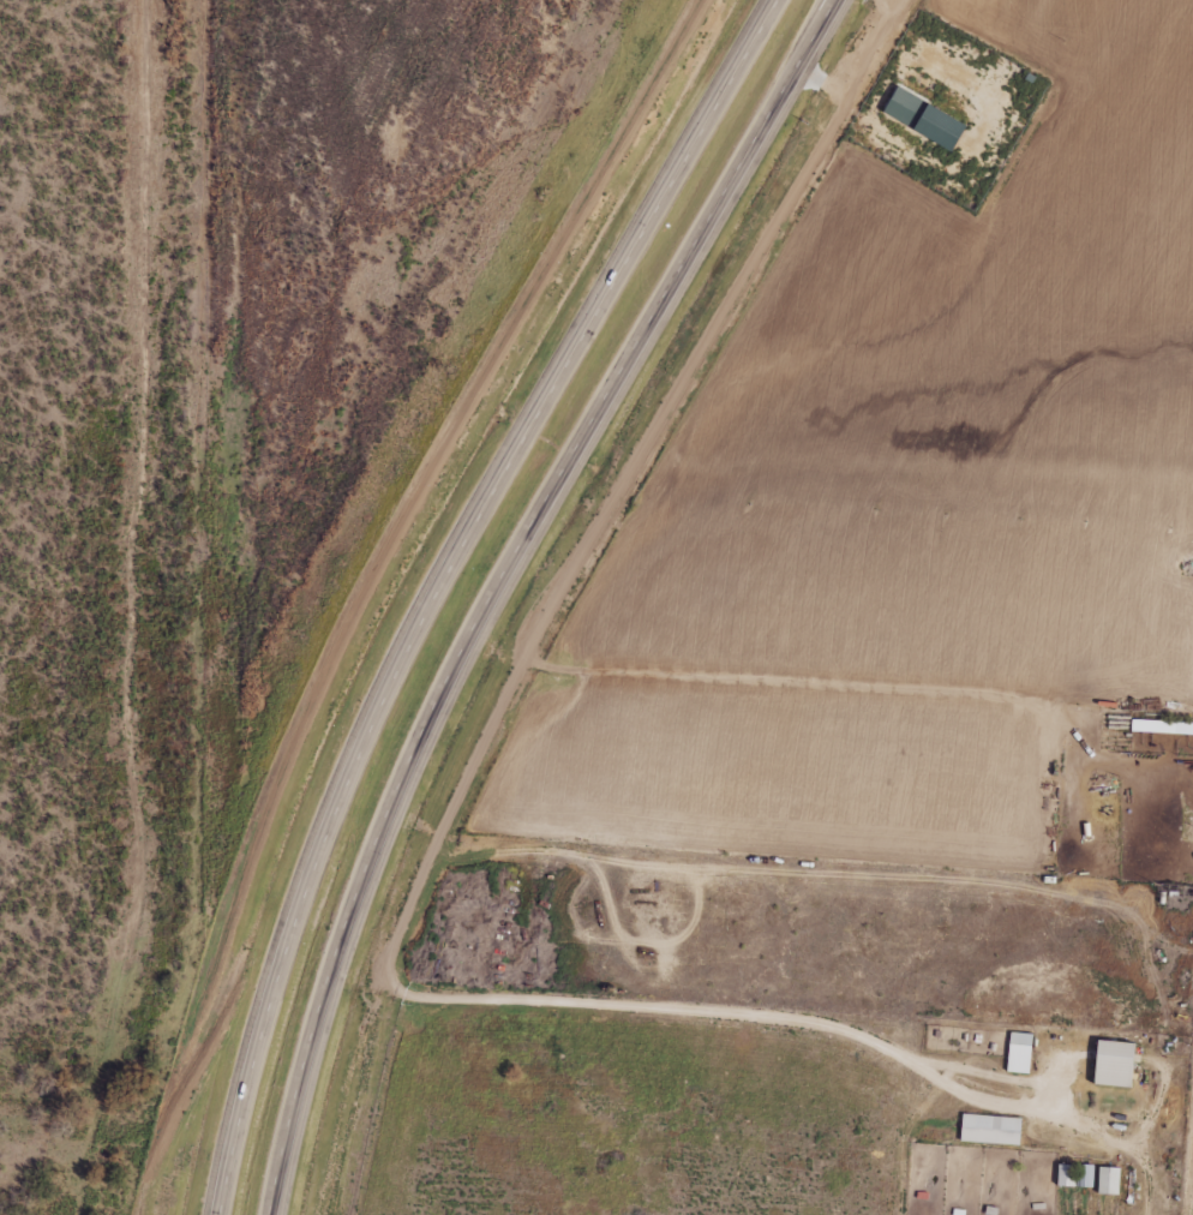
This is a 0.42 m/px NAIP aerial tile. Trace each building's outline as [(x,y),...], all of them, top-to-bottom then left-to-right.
[(1009,1072),(1032,1073),(1033,1033),(1011,1032),(1009,1072)] [(1136,1086),(1137,1042),(1100,1041),(1099,1085),(1136,1086)] [(1023,1116),(964,1115),(963,1143),(1022,1144),(1023,1116)] [(1059,1186),(1094,1187),(1095,1165),(1060,1164),(1059,1186)] [(1121,1194),(1122,1167),(1101,1166),(1100,1194),(1121,1194)]
